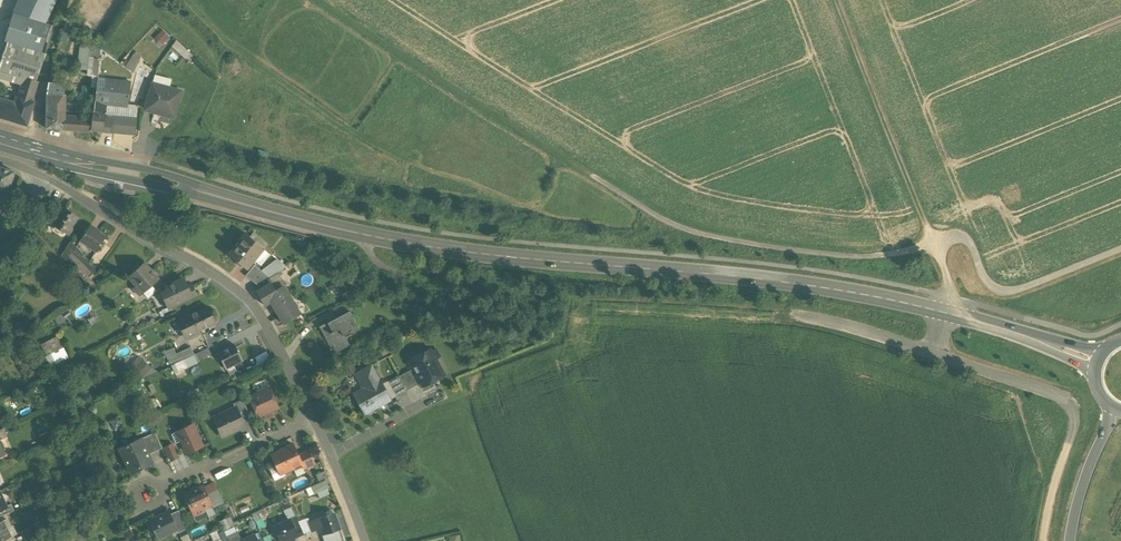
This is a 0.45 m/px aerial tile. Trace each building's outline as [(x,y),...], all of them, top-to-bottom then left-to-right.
[(13,13),(44,23),(55,0),(19,0),(13,13)] [(44,23),(13,13),(4,40),(7,41),(42,53),(50,24),(44,23)] [(154,36),(160,44),(169,37),(164,29),(154,36)] [(168,43),(188,61),(193,55),(173,37),(168,43)] [(7,41),(0,61),(0,70),(14,74),(35,81),(46,54),(42,53),(7,41)] [(135,52),(125,67),(133,73),(141,56),(135,52)] [(35,81),(14,74),(12,82),(22,85),(18,96),(32,101),(38,81),(35,81)] [(130,82),(97,79),(94,111),(93,111),(91,130),(110,132),(111,120),(104,119),(105,104),(118,106),(127,107),(127,105),(130,82)] [(181,91),(152,83),(145,110),(173,118),(181,91)] [(61,86),(57,86),(57,95),(62,95),(65,95),(65,86),(61,86)] [(54,95),(47,95),(47,110),(62,111),(62,95),(57,95),(54,95)] [(18,96),(16,105),(0,100),(0,118),(27,126),(34,102),(32,101),(18,96)] [(118,106),(105,104),(104,119),(111,120),(114,120),(114,117),(117,118),(118,106)] [(137,106),(127,105),(127,107),(118,106),(117,118),(135,120),(137,106)] [(62,111),(47,110),(46,127),(61,128),(62,119),(62,111)] [(117,118),(114,117),(114,120),(112,133),(133,135),(135,120),(117,118)] [(73,119),(62,119),(61,128),(72,129),(73,119)] [(92,120),(73,119),(72,129),(90,131),(92,120)] [(0,167),(0,188),(1,189),(8,191),(14,171),(0,167)] [(19,190),(15,200),(21,202),(25,192),(19,190)] [(78,216),(64,207),(60,214),(52,225),(65,235),(78,216)] [(55,210),(47,221),(52,225),(60,214),(55,210)] [(0,220),(0,233),(3,235),(8,228),(0,220)] [(91,226),(80,242),(96,252),(106,237),(99,233),(99,231),(91,226)] [(264,249),(246,234),(228,255),(246,270),(254,261),(263,249),(264,249)] [(97,271),(70,242),(61,256),(84,282),(97,271)] [(270,255),(263,249),(254,261),(260,266),(270,255)] [(144,263),(127,277),(135,286),(132,289),(139,296),(158,279),(144,263)] [(271,278),(254,266),(245,277),(259,287),(269,279),(271,278)] [(289,291),(278,273),(271,278),(269,279),(271,283),(276,291),(283,287),(286,292),(289,291)] [(313,273),(306,278),(308,282),(316,278),(313,273)] [(183,279),(166,287),(168,291),(162,294),(168,308),(195,295),(191,285),(187,287),(183,279)] [(269,279),(259,287),(261,289),(271,283),(269,279)] [(261,289),(256,292),(264,306),(271,301),(279,297),(276,291),(271,283),(261,289)] [(283,287),(276,291),(279,297),(271,301),(284,323),(299,314),(289,297),(286,292),(283,287)] [(162,294),(152,299),(158,313),(168,308),(162,294)] [(347,309),(344,303),(333,309),(336,315),(347,309)] [(206,306),(188,315),(197,332),(199,331),(201,334),(208,331),(206,327),(214,323),(206,306)] [(349,312),(319,328),(325,337),(329,335),(337,351),(348,345),(343,336),(358,328),(349,312)] [(197,332),(188,315),(180,319),(189,336),(197,332)] [(40,341),(47,364),(67,358),(60,335),(40,341)] [(234,344),(218,352),(226,368),(242,360),(234,344)] [(190,347),(167,358),(171,365),(194,354),(190,347)] [(207,348),(196,354),(199,360),(210,355),(207,348)] [(431,352),(427,351),(423,353),(419,363),(413,366),(413,368),(421,382),(423,385),(430,382),(431,383),(433,384),(436,382),(437,380),(436,378),(443,374),(431,352)] [(389,400),(371,366),(360,372),(369,389),(355,396),(364,413),(389,400)] [(413,368),(399,376),(406,390),(421,382),(413,368)] [(398,376),(388,382),(396,396),(406,391),(399,376),(398,376)] [(277,408),(268,388),(250,397),(259,417),(277,408)] [(251,418),(242,399),(233,404),(235,408),(236,408),(242,422),(251,418)] [(235,408),(214,418),(222,436),(244,426),(242,422),(236,408),(235,408)] [(75,418),(71,411),(67,414),(71,421),(75,418)] [(202,445),(192,424),(177,431),(187,452),(202,445)] [(154,432),(141,438),(148,454),(162,448),(154,432)] [(141,438),(119,448),(130,472),(138,469),(139,467),(143,465),(144,466),(152,462),(148,454),(141,438)] [(62,441),(55,443),(58,452),(65,449),(62,441)] [(172,444),(165,447),(171,460),(178,456),(172,444)] [(293,444),(280,450),(281,451),(271,455),(276,465),(277,468),(281,466),(284,473),(293,469),(293,468),(301,464),(298,456),(293,444)] [(314,465),(308,452),(298,456),(301,464),(303,470),(314,465)] [(277,468),(276,465),(269,469),(275,481),(285,476),(284,473),(281,466),(277,468)] [(307,487),(310,494),(318,491),(320,497),(332,493),(323,471),(317,474),(320,482),(307,487)] [(215,483),(203,488),(209,500),(220,495),(215,483)] [(202,486),(185,494),(187,499),(186,500),(185,503),(187,506),(190,507),(191,507),(193,513),(211,504),(209,500),(203,488),(202,486)] [(0,509),(0,517),(14,511),(12,504),(0,509)] [(170,514),(169,514),(176,529),(177,531),(186,526),(178,510),(170,514)] [(169,512),(150,520),(158,538),(176,529),(169,514),(170,514),(169,512)] [(334,514),(319,519),(322,525),(319,526),(320,529),(322,536),(340,530),(334,514)] [(319,519),(309,522),(313,532),(320,529),(319,526),(322,525),(319,519)] [(275,527),(281,540),(287,538),(289,540),(298,537),(293,527),(290,520),(275,527)] [(0,523),(0,540),(6,540),(11,538),(7,530),(3,522),(0,523)] [(37,524),(21,532),(24,538),(40,530),(37,524)] [(304,534),(299,524),(293,527),(298,537),(304,534)] [(24,538),(25,540),(37,540),(44,538),(40,530),(24,538)] [(322,536),(324,540),(344,540),(340,530),(322,536)]
